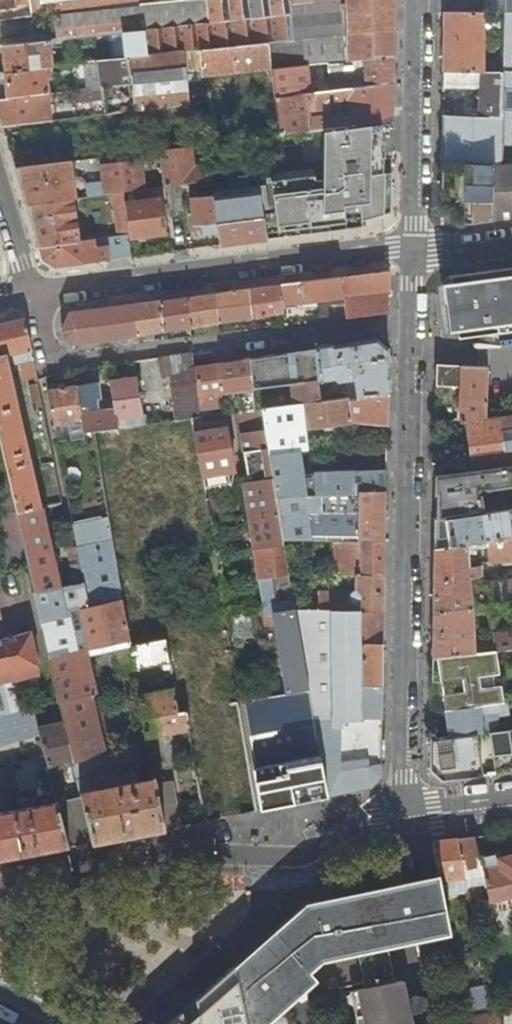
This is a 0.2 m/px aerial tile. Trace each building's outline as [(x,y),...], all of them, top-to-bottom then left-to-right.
[(34,18),(31,0),(18,0),(19,9),(4,11),(0,11),(0,21),(34,18)] [(160,4),(159,0),(31,0),(34,18),(55,15),(58,40),(124,33),(146,31),(148,55),(130,57),(133,84),(136,112),(190,107),(185,61),(184,51),(190,51),(199,50),(268,43),(313,38),(311,28),(310,18),(291,22),(289,6),(309,3),(335,0),(195,0),(160,4)] [(310,18),(311,28),(337,26),(336,11),(335,5),(335,0),(309,3),(310,18)] [(396,0),(347,0),(347,3),(335,5),(336,11),(347,9),(348,25),(348,35),(347,61),(395,57),(396,0)] [(478,12),(484,12),(504,13),(504,0),(479,0),(478,12)] [(504,13),(503,51),(502,73),(511,73),(511,0),(504,0),(504,13)] [(484,64),(484,12),(478,12),(444,11),(443,39),(443,71),(502,73),(503,51),(496,51),(496,57),(484,64)] [(496,51),(503,51),(504,13),(484,12),(484,64),(496,57),(496,51)] [(313,38),(348,35),(348,25),(337,26),(311,28),(313,38)] [(146,31),(124,33),(125,49),(126,58),(130,57),(148,55),(146,31)] [(6,73),(46,68),(53,67),(53,66),(50,41),(3,46),(6,73)] [(202,77),(272,69),(268,43),(199,50),(202,77)] [(126,58),(125,49),(121,49),(121,53),(106,55),(106,60),(126,58)] [(57,54),(58,65),(88,62),(97,61),(96,53),(80,55),(79,51),(57,54)] [(114,86),(133,84),(130,57),(126,58),(106,60),(97,61),(88,62),(89,71),(107,69),(112,66),(114,86)] [(394,83),(395,57),(347,61),(272,69),(275,97),(331,90),(330,82),(366,79),(367,86),(394,83)] [(10,98),(49,93),(46,68),(6,73),(7,81),(10,98)] [(501,117),(502,73),(443,71),(443,87),(461,87),(461,93),(475,93),(474,88),(479,88),(478,115),(501,117)] [(502,73),(501,117),(498,162),(497,190),(511,189),(511,73),(502,73)] [(331,90),(367,86),(366,79),(330,82),(331,90)] [(204,82),(190,83),(192,106),(206,105),(204,82)] [(331,90),(275,97),(280,135),(324,130),(393,121),(394,83),(367,86),(331,90)] [(106,100),(107,116),(136,112),(133,84),(114,86),(77,91),(78,103),(106,100)] [(4,127),(52,121),(52,115),(57,115),(55,105),(50,105),(49,93),(10,98),(0,99),(0,114),(4,127)] [(441,208),(460,224),(496,219),(497,190),(498,162),(501,117),(478,115),(442,113),(442,142),(441,183),(441,208)] [(324,130),(321,179),(315,180),(314,175),(270,181),(270,184),(213,192),(213,196),(218,223),(263,217),(266,239),(369,226),(369,218),(391,214),(393,121),(324,130)] [(196,166),(193,146),(155,151),(156,159),(161,158),(165,188),(169,187),(180,186),(205,182),(209,181),(207,165),(205,165),(196,166)] [(82,198),(146,190),(142,160),(102,165),(105,186),(92,188),(92,191),(81,192),(82,198)] [(16,169),(27,206),(75,199),(77,199),(72,162),(16,169)] [(172,210),(183,209),(180,186),(169,187),(172,210)] [(497,190),(496,219),(511,217),(511,189),(497,190)] [(266,239),(263,217),(218,223),(213,196),(190,199),(194,226),(202,225),(204,235),(219,233),(220,246),(266,239)] [(35,233),(40,247),(81,242),(75,199),(27,206),(35,233)] [(129,235),(130,238),(165,233),(160,199),(125,204),(129,229),(129,235)] [(56,268),(132,258),(130,238),(129,235),(122,236),(81,242),(40,247),(43,260),(56,268)] [(511,329),(511,267),(505,268),(452,275),(453,281),(443,283),(449,329),(458,328),(459,335),(511,329)] [(390,270),(341,277),(344,298),(347,319),(390,313),(390,270)] [(341,277),(282,284),(284,305),(344,298),(341,277)] [(282,284),(216,293),(219,323),(285,312),(284,305),(282,284)] [(216,293),(188,297),(193,327),(219,323),(216,293)] [(188,297),(162,300),(165,332),(193,327),(188,297)] [(165,332),(162,300),(71,312),(63,329),(67,341),(73,345),(165,332)] [(19,512),(43,507),(9,356),(11,356),(12,361),(17,364),(26,362),(36,360),(27,318),(0,324),(0,430),(19,512)] [(378,340),(316,349),(320,381),(335,379),(340,382),(356,379),(359,398),(388,393),(390,349),(378,340)] [(316,349),(251,359),(254,390),(292,384),(295,405),(297,405),(297,406),(323,402),(323,401),(320,381),(316,349)] [(194,351),(136,362),(139,379),(145,414),(147,424),(183,419),(178,379),(198,377),(196,366),(194,351)] [(265,604),(296,599),(291,574),(286,539),(279,495),(271,453),(264,409),(257,409),(254,390),(251,359),(201,365),(206,396),(239,391),(242,410),(240,411),(251,480),(246,481),(265,604)] [(39,377),(36,360),(26,362),(29,379),(39,377)] [(437,419),(437,421),(464,419),(486,416),(488,366),(438,364),(437,390),(437,419)] [(203,416),(198,377),(178,379),(183,419),(193,417),(201,416),(203,416)] [(112,384),(114,398),(120,427),(131,426),(130,416),(145,414),(139,379),(112,384)] [(99,382),(78,386),(86,432),(95,430),(120,427),(114,398),(102,400),(99,382)] [(50,390),(59,441),(96,436),(95,430),(86,432),(78,386),(50,390)] [(388,425),(388,393),(359,398),(351,399),(354,421),(388,425)] [(295,405),(264,409),(271,453),(302,450),(310,449),(307,427),(354,421),(351,399),(350,398),(323,401),(323,402),(297,406),(297,405),(295,405)] [(130,416),(131,426),(140,425),(147,424),(145,414),(130,416)] [(486,416),(464,419),(471,470),(511,464),(511,414),(486,416)] [(203,431),(201,416),(193,417),(200,455),(204,481),(212,479),(212,480),(227,478),(234,463),(229,427),(203,431)] [(354,453),(353,446),(333,447),(314,448),(315,457),(354,453)] [(310,449),(302,450),(308,494),(317,494),(316,473),(317,473),(315,457),(314,448),(310,449)] [(302,450),(271,453),(279,495),(308,494),(302,450)] [(361,492),(388,492),(388,471),(355,471),(354,453),(315,457),(317,473),(316,473),(317,494),(329,494),(361,493),(361,492)] [(471,470),(436,474),(436,494),(435,518),(484,511),(482,494),(480,494),(480,490),(483,487),(486,490),(511,486),(511,464),(471,470)] [(337,540),(386,540),(388,492),(361,492),(361,493),(361,515),(355,514),(355,500),(330,501),(309,501),(308,494),(279,495),(286,539),(337,540)] [(43,507),(19,512),(37,590),(85,584),(79,547),(79,545),(73,547),(74,552),(71,552),(75,571),(72,576),(59,578),(43,507)] [(484,511),(435,518),(435,532),(435,548),(511,537),(511,507),(484,511)] [(114,538),(109,514),(74,522),(79,545),(114,538)] [(435,548),(435,561),(435,576),(434,611),(473,606),(511,601),(511,578),(491,580),(491,584),(484,584),(482,565),(470,566),(469,556),(474,553),(489,553),(490,560),(511,557),(511,537),(435,548)] [(115,540),(79,547),(85,584),(91,607),(125,599),(124,593),(115,540)] [(363,576),(386,576),(386,540),(337,540),(336,574),(358,575),(363,575),(363,576)] [(298,608),(385,611),(386,576),(363,576),(363,575),(358,575),(358,588),(357,588),(356,591),(304,591),(301,574),(291,574),(296,599),(298,608)] [(95,841),(166,828),(158,783),(157,778),(139,782),(136,768),(111,772),(104,773),(100,754),(107,754),(94,694),(99,693),(90,655),(80,610),(91,607),(85,584),(37,590),(68,722),(76,761),(84,796),(95,841)] [(133,645),(125,599),(91,607),(80,610),(90,655),(117,648),(133,645)] [(290,692),(311,689),(298,608),(296,599),(265,604),(268,624),(277,623),(288,686),(290,692)] [(496,631),(496,642),(476,644),(473,606),(434,611),(434,636),(433,658),(498,651),(511,650),(511,629),(496,631)] [(311,689),(328,795),(373,787),(383,773),(385,611),(298,608),(311,689)] [(137,667),(171,661),(167,639),(161,640),(133,645),(137,667)] [(35,640),(19,644),(27,674),(42,669),(35,640)] [(27,710),(19,676),(27,674),(19,644),(8,647),(13,664),(0,668),(0,716),(27,710)] [(122,675),(138,672),(137,667),(133,645),(117,648),(122,675)] [(442,679),(446,709),(504,701),(498,651),(433,658),(433,680),(442,679)] [(279,694),(290,692),(288,686),(278,688),(279,694)] [(150,737),(191,729),(187,711),(179,712),(175,687),(141,694),(149,737),(150,737)] [(262,809),(328,795),(311,689),(290,692),(279,694),(243,700),(262,809)] [(491,730),(500,729),(498,713),(511,711),(510,701),(504,701),(446,709),(449,736),(484,731),(491,730)] [(42,729),(40,728),(36,708),(27,710),(0,716),(0,744),(43,734),(42,729)] [(60,765),(76,761),(68,722),(42,729),(43,734),(48,756),(51,770),(54,782),(64,779),(60,765)] [(496,771),(496,773),(511,771),(511,749),(511,740),(509,728),(500,729),(491,730),(493,750),(496,771)] [(482,773),(480,752),(478,739),(484,738),(484,731),(449,736),(432,738),(432,752),(431,769),(443,779),(483,775),(482,773)] [(496,771),(493,750),(480,752),(482,773),(496,771)] [(104,773),(111,772),(107,754),(100,754),(104,773)] [(22,809),(60,802),(59,801),(58,796),(54,782),(51,770),(48,756),(1,769),(7,797),(18,794),(22,809)] [(166,828),(183,824),(175,780),(158,783),(166,828)] [(70,846),(95,841),(84,796),(63,800),(59,801),(60,802),(70,846)] [(70,846),(60,802),(22,809),(0,813),(0,860),(70,846)] [(471,886),(485,883),(475,839),(474,836),(466,837),(456,839),(465,878),(467,886),(471,886)] [(446,880),(465,878),(456,839),(456,837),(445,839),(435,840),(441,875),(443,886),(447,886),(446,880)] [(475,839),(485,883),(489,899),(511,895),(511,856),(501,858),(500,853),(497,854),(494,837),(475,839)] [(423,878),(436,938),(452,935),(443,886),(441,875),(423,878)] [(436,938),(423,878),(405,882),(412,917),(399,920),(404,945),(436,938)] [(383,961),(391,959),(388,949),(404,945),(399,920),(412,917),(405,882),(371,890),(383,961)] [(485,883),(471,886),(475,903),(489,899),(485,883)] [(475,903),(471,886),(467,886),(471,904),(475,903)] [(364,964),(383,961),(371,890),(335,897),(347,957),(363,954),(364,964)] [(337,935),(342,959),(347,957),(335,897),(329,898),(335,935),(337,935)] [(324,937),(335,935),(329,898),(317,901),(327,962),(329,961),(324,937)] [(489,899),(475,903),(471,904),(475,920),(492,914),(489,899)] [(305,967),(310,973),(322,963),(327,962),(317,901),(307,903),(274,932),(280,938),(268,949),(292,978),(305,967)] [(324,937),(329,961),(342,959),(337,935),(335,935),(324,937)] [(267,995),(281,1012),(317,981),(310,973),(305,967),(292,978),(268,949),(255,960),(277,986),(267,995)] [(361,978),(393,971),(391,959),(383,961),(364,964),(358,965),(361,978)] [(255,960),(250,965),(235,967),(247,1023),(267,1023),(281,1012),(267,995),(277,986),(255,960)] [(361,978),(363,988),(355,991),(362,1023),(413,1023),(410,1014),(420,1012),(420,1009),(421,1008),(422,1007),(424,1006),(424,1004),(425,1002),(425,1001),(424,998),(423,997),(422,996),(420,995),(417,995),(407,998),(403,979),(396,981),(393,971),(361,978)] [(461,989),(466,1014),(491,1010),(486,985),(461,989)] [(466,1015),(468,1023),(500,1023),(497,1010),(466,1015)] [(182,1013),(169,1023),(185,1023),(182,1013)]
